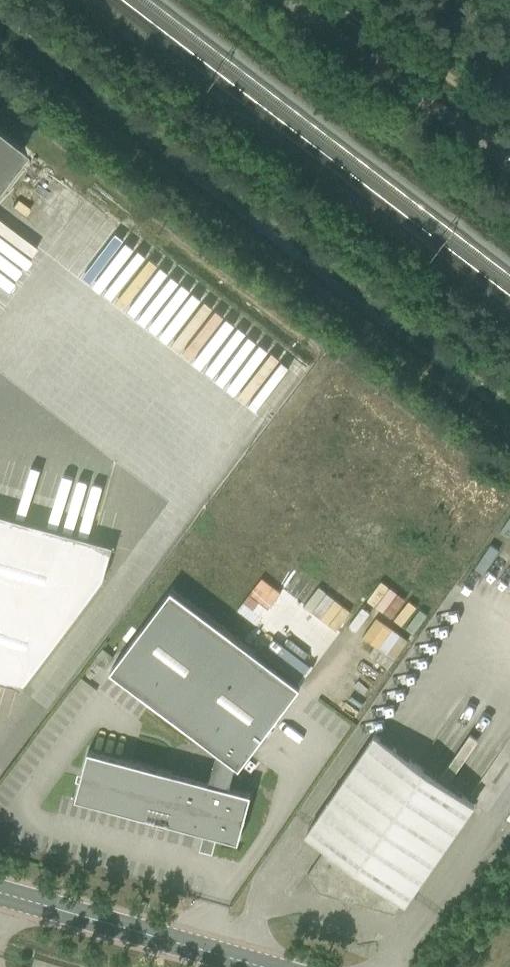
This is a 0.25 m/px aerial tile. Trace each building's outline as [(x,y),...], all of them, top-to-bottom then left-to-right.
[(25,147),(0,128),(0,180),(25,147)] [(23,688),(91,598),(106,543),(0,514),(0,681),(23,688)] [(111,670),(218,751),(210,781),(89,749),(76,797),(239,841),(252,793),(230,787),(236,764),(240,767),(301,686),(172,589),(111,670)] [(406,903),(411,895),(475,804),(375,734),(306,834),(326,847),(308,874),(320,891),(396,913),(404,901),(406,903)]
